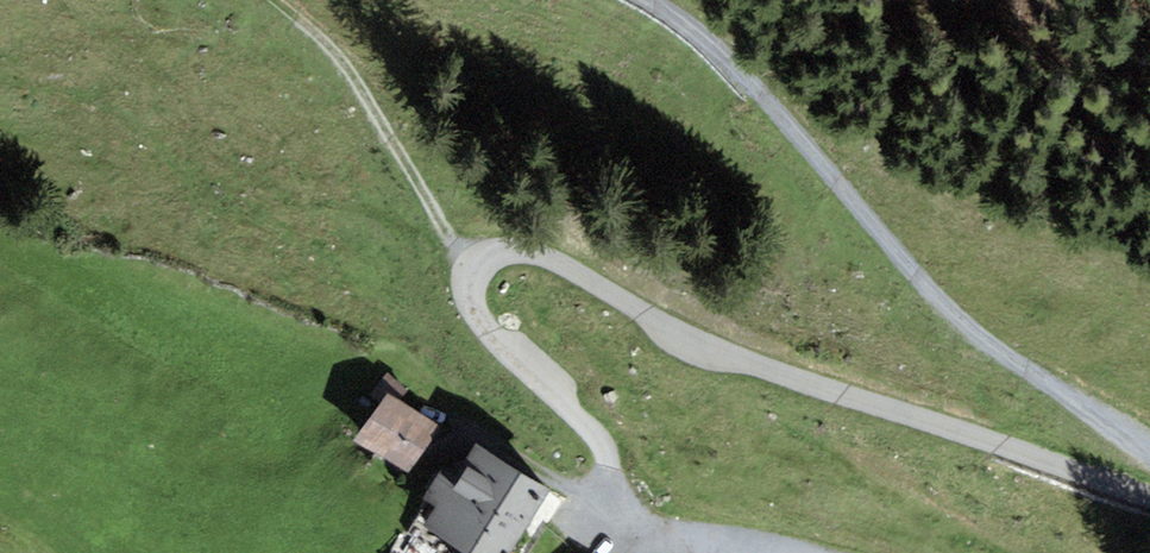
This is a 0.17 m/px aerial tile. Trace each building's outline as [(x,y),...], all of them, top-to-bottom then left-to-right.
[(411,388),(389,373),(375,394),(381,398),(355,436),(408,471),(441,424),(404,399),(411,388)] [(476,442),(456,474),(441,466),(421,499),(434,507),(423,525),(468,552),(511,552),(551,489),(476,442)]
